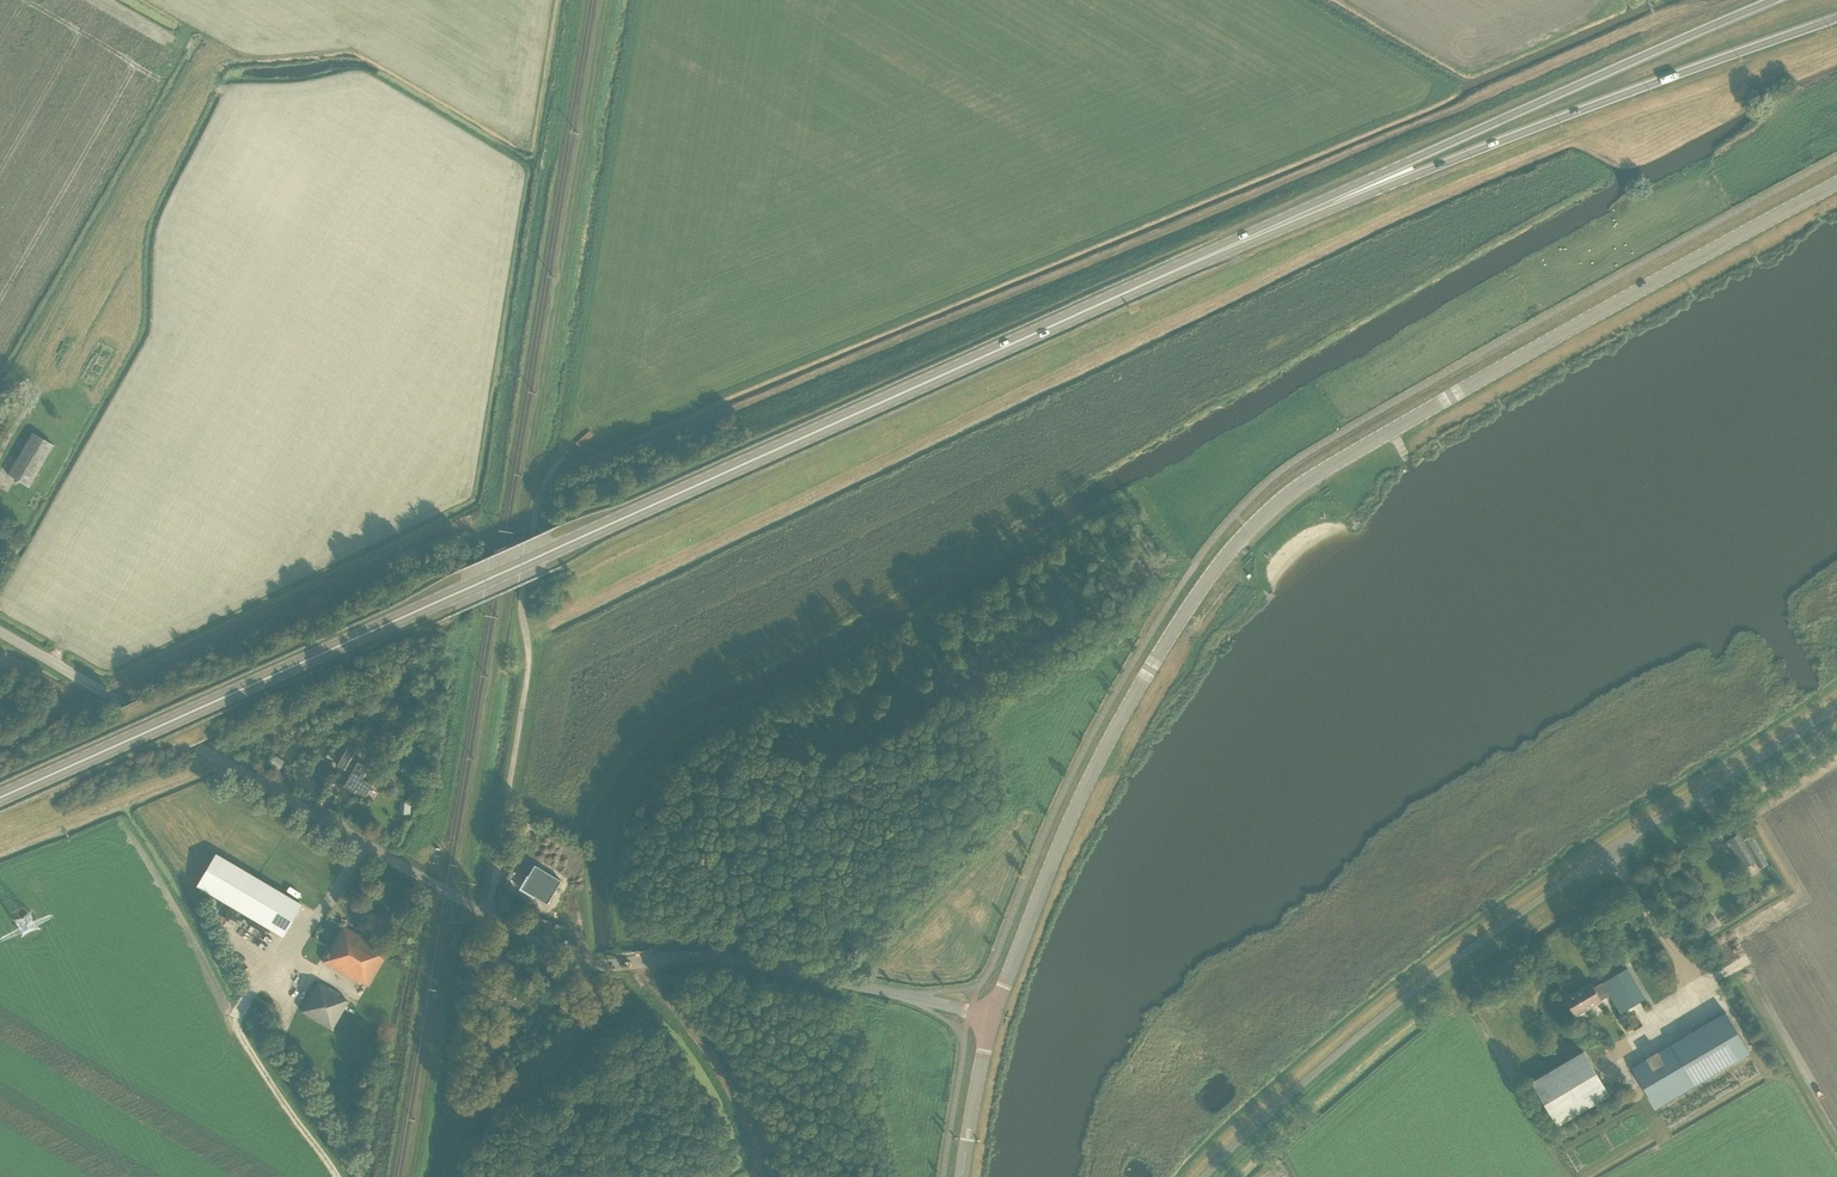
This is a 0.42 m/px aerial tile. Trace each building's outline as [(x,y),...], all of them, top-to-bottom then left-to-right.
[(30,487),(55,445),(33,432),(9,474),(30,487)] [(363,738),(376,732),(372,721),(358,727),(363,738)] [(344,744),(349,736),(345,734),(340,741),(344,744)] [(359,750),(355,747),(348,744),(336,764),(346,770),(347,769),(350,771),(343,786),(356,794),(357,792),(366,796),(374,784),(365,779),(370,768),(354,759),(359,750)] [(285,761),(273,753),(267,763),(279,770),(285,761)] [(1752,836),(1744,840),(1740,833),(1730,839),(1746,867),(1756,861),(1761,869),(1769,864),(1752,836)] [(303,904),(217,853),(197,886),(284,937),(303,904)] [(537,873),(519,863),(514,871),(507,882),(517,887),(518,886),(527,891),(537,873)] [(382,929),(387,931),(392,922),(386,919),(387,918),(376,912),(375,913),(368,909),(358,928),(362,931),(360,935),(344,926),(323,962),(358,983),(360,981),(369,986),(389,952),(368,939),(370,935),(376,939),(382,929)] [(1721,926),(1713,913),(1703,920),(1712,933),(1721,926)] [(1628,967),(1603,982),(1604,982),(1611,995),(1612,994),(1622,1012),(1645,998),(1628,967)] [(333,1029),(349,1001),(340,995),(341,993),(319,981),(302,1011),(333,1029)] [(1567,999),(1578,1016),(1603,1001),(1603,1000),(1611,995),(1604,982),(1595,987),(1593,983),(1567,999)] [(482,1003),(492,1009),(503,990),(493,983),(482,1003)] [(1751,1054),(1727,1012),(1633,1068),(1657,1109),(1751,1054)] [(1640,1018),(1643,1031),(1651,1028),(1648,1015),(1640,1018)] [(1611,1095),(1585,1051),(1533,1082),(1559,1126),(1611,1095)]
